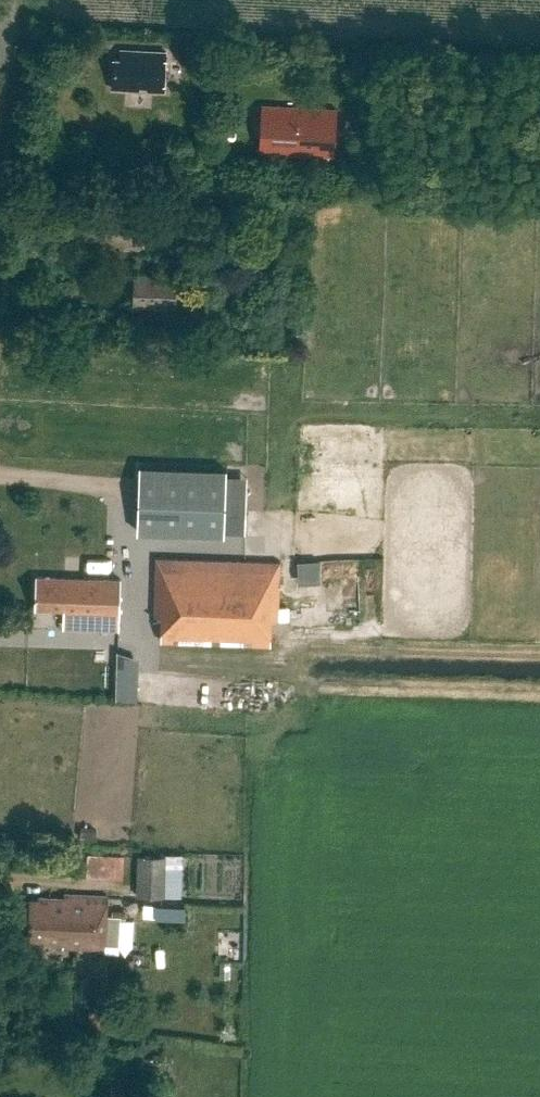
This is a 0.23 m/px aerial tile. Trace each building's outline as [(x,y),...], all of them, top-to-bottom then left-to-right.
[(148,86),(148,90),(164,91),(166,51),(121,49),(121,58),(114,58),(112,88),(139,89),(139,85),(148,86)] [(262,104),(259,153),(336,157),(339,107),(262,104)] [(84,236),(90,236),(90,246),(111,247),(111,243),(120,243),(120,247),(151,248),(152,206),(120,205),(120,210),(113,210),(114,205),(85,204),(84,236)] [(134,274),(133,305),(177,306),(178,275),(134,274)] [(137,467),(137,533),(245,533),(245,467),(137,467)] [(161,615),(161,641),(271,645),(271,619),(278,620),(280,561),(156,557),(154,615),(161,615)] [(327,580),(326,559),(304,560),(305,582),(327,580)] [(64,608),(64,610),(120,612),(121,579),(36,576),(35,607),(64,608)] [(121,696),(142,697),(142,652),(122,652),(121,696)] [(120,664),(110,664),(110,683),(120,683),(120,664)] [(89,852),(89,877),(131,878),(131,866),(124,866),(124,853),(89,852)] [(163,894),(163,855),(140,855),(139,893),(163,894)] [(48,942),(48,945),(100,948),(100,944),(118,946),(120,916),(125,917),(126,910),(112,909),(112,911),(102,910),(103,894),(50,892),(50,896),(38,895),(38,898),(30,898),(28,938),(41,938),(41,941),(48,942)] [(192,916),(192,904),(161,904),(161,916),(192,916)] [(76,975),(75,997),(89,998),(90,975),(76,975)]
